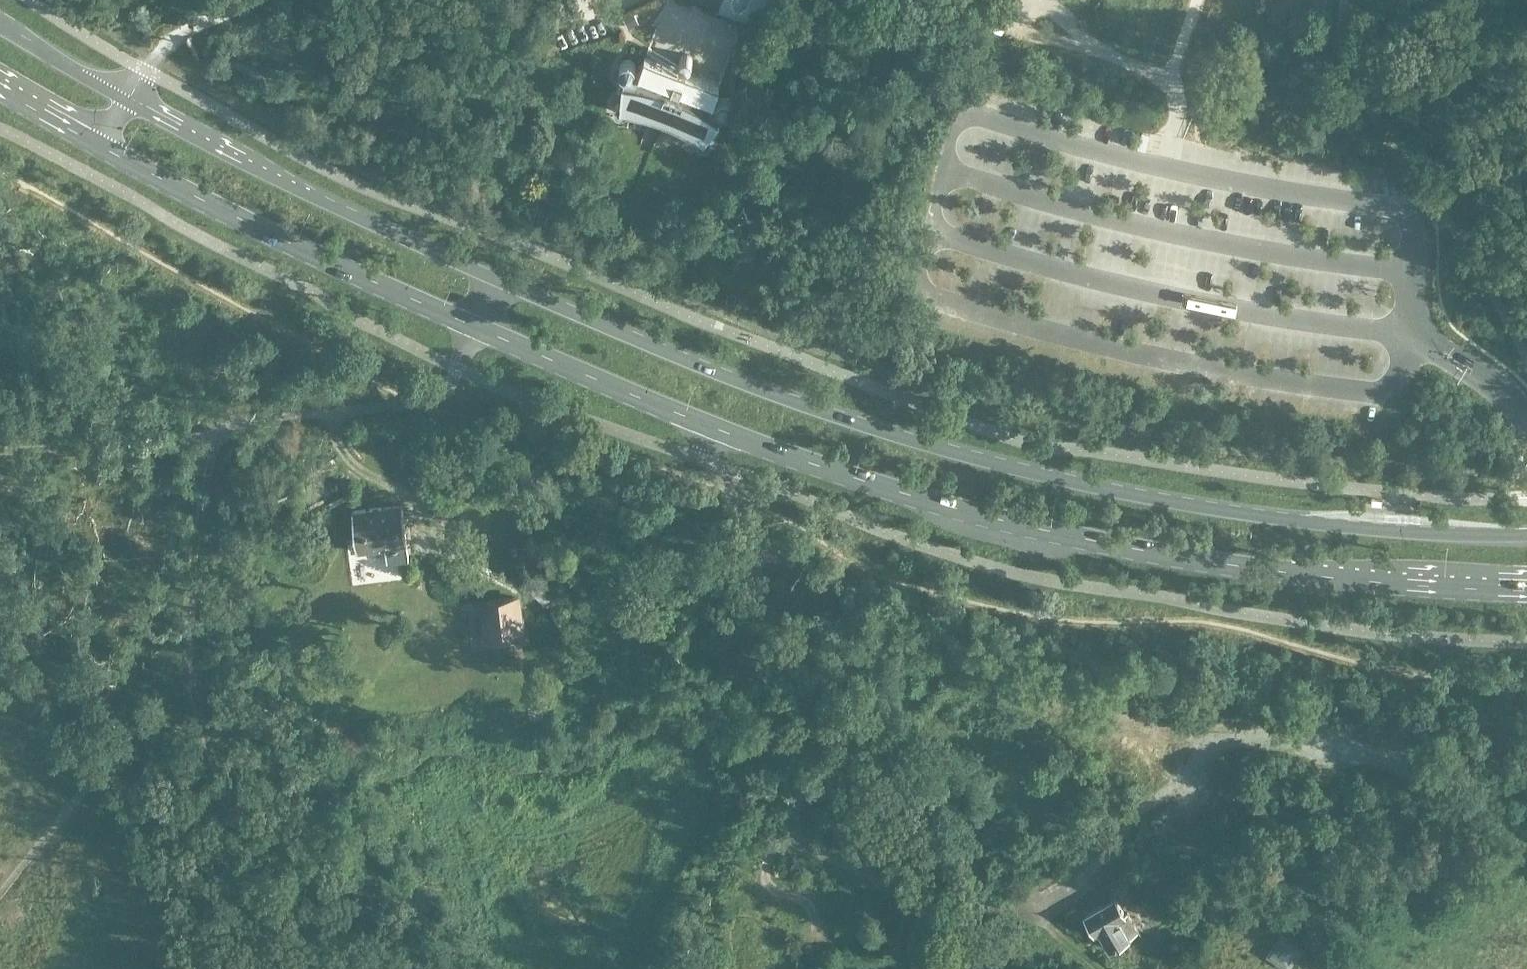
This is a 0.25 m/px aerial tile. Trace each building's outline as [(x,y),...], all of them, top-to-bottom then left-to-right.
[(764,0),(725,0),(725,3),(761,12),(764,0)] [(701,143),(702,143),(703,144),(706,144),(708,143),(710,141),(711,138),(711,135),(709,132),(720,117),(723,119),(728,112),(731,110),(732,107),(732,104),(731,101),(730,100),(727,98),(726,97),(722,97),(720,98),(719,98),(719,100),(717,100),(713,99),(719,85),(645,56),(639,70),(635,69),(635,67),(635,66),(634,64),(633,62),(630,60),(627,60),(626,60),(625,60),(621,62),(620,64),(620,65),(619,66),(619,70),(620,71),(619,71),(618,79),(622,79),(621,98),(619,98),(618,98),(617,98),(614,101),(614,102),(613,104),(613,107),(614,107),(614,108),(615,110),(616,111),(618,112),(619,112),(622,112),(624,111),(627,108),(627,107),(641,109),(655,113),(670,119),(681,124),(698,134),(697,135),(697,138),(698,139),(698,140),(699,140),(699,141),(701,143)] [(808,320),(819,323),(822,310),(812,307),(808,320)] [(357,551),(385,547),(387,562),(409,559),(407,544),(401,502),(351,509),(357,551)] [(482,604),(485,631),(525,627),(523,599),(482,604)] [(1115,896),(1084,914),(1094,931),(1099,929),(1109,946),(1129,936),(1138,930),(1127,912),(1125,913),(1115,896)] [(1268,950),(1289,964),(1303,943),(1282,929),(1268,950)] [(812,955),(800,957),(802,968),(814,968),(812,955)]
